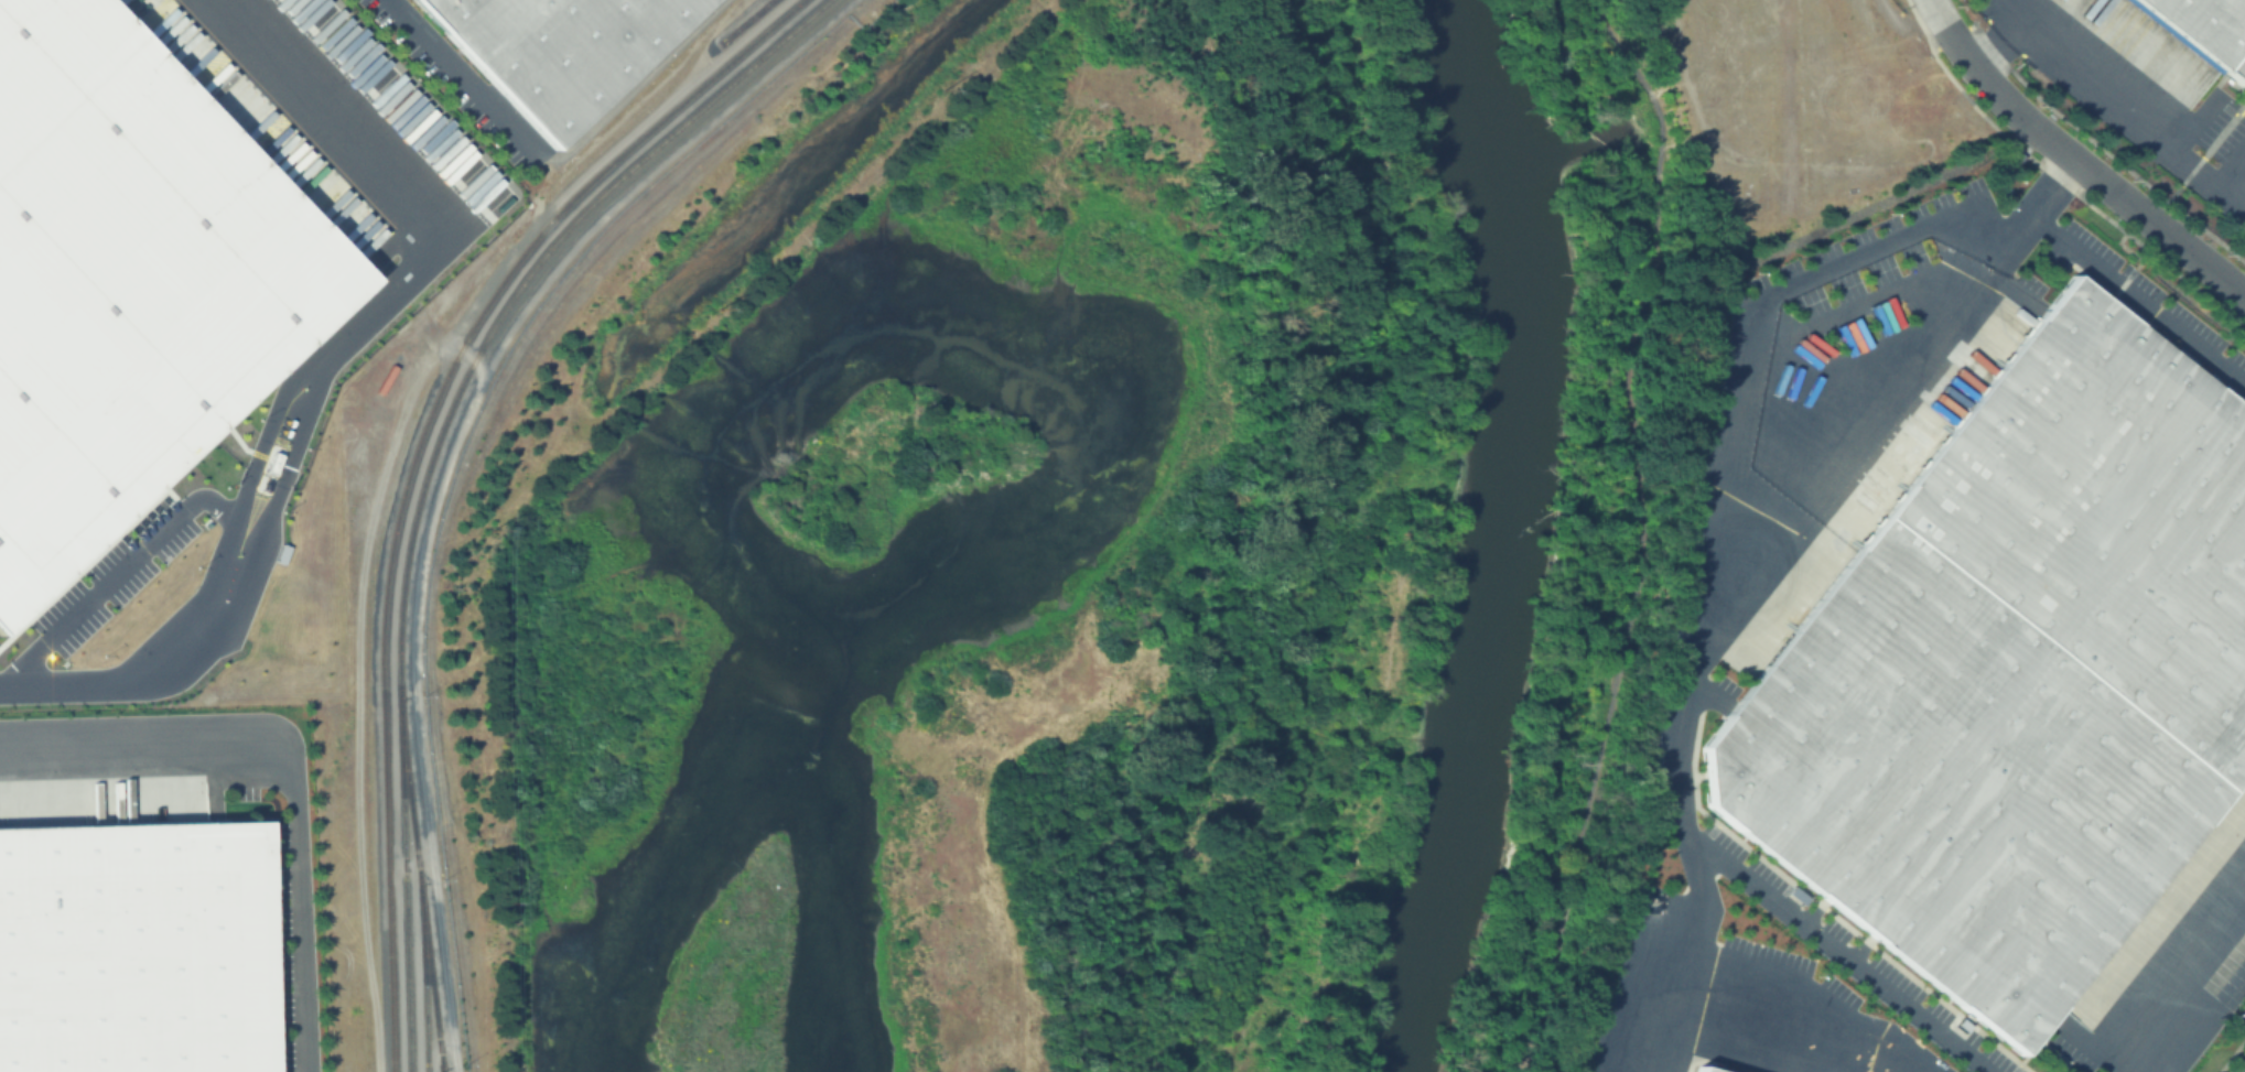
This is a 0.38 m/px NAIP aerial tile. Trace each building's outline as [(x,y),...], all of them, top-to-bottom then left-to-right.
[(373,279),(0,632),(0,0),(108,0),(373,279)] [(489,71),(422,0),(707,0),(560,143),(553,150),(489,83),(489,71)] [(2244,100),(2118,0),(2244,0),(2244,100)] [(2066,278),(2244,416),(2244,776),(2025,1061),(1701,810),(1696,754),(2066,278)] [(265,825),(0,831),(0,1071),(270,1071),(265,825)] [(1693,1063),(1723,1071),(1690,1071),(1693,1063)]
